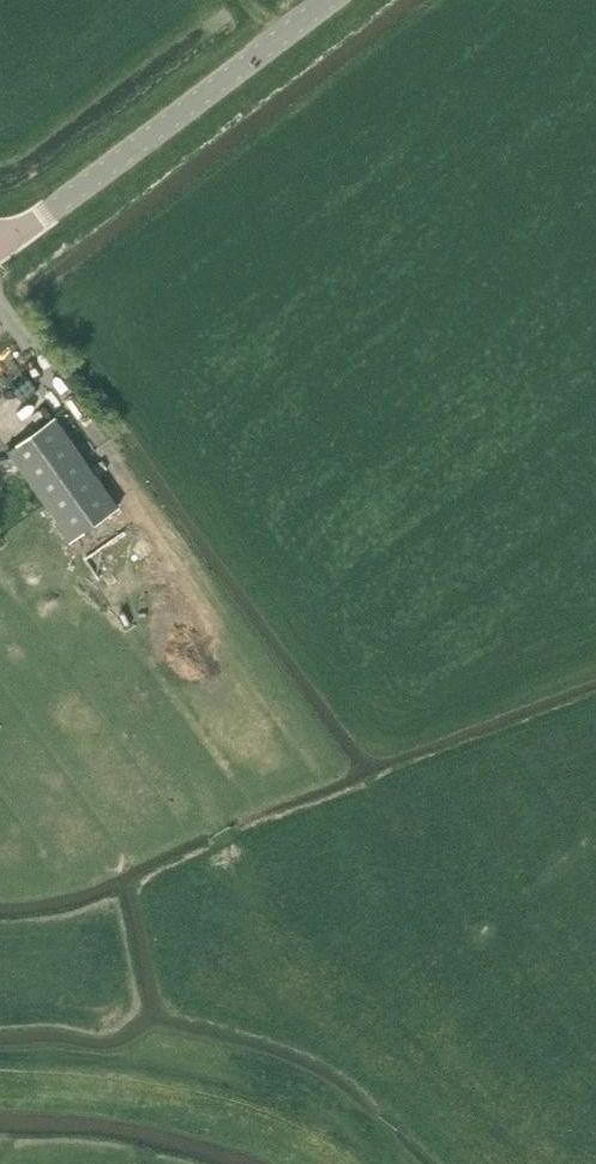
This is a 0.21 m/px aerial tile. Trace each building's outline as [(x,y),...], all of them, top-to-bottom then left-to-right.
[(71,540),(119,506),(55,416),(7,450),(71,540)]
